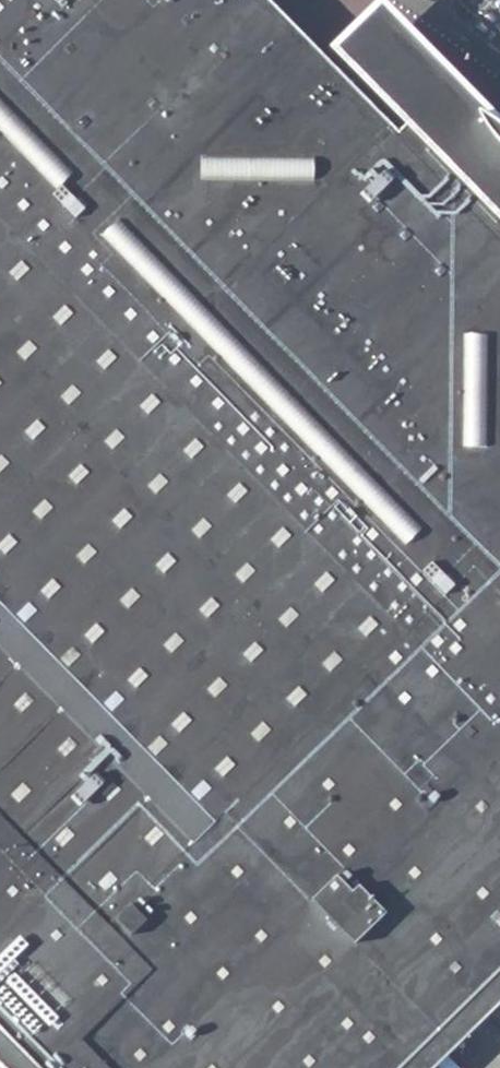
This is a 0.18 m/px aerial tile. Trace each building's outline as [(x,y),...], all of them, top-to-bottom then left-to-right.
[(498,128),(483,121),(440,78),(434,84),(424,79),(412,85),(409,96),(413,105),(406,111),(414,119),(398,134),(341,76),(329,63),(294,27),(274,8),(267,0),(0,0),(0,1066),(2,1067),(408,1067),(499,979),(499,129),(498,128)] [(406,111),(413,105),(409,96),(412,85),(424,79),(434,84),(440,78),(483,121),(498,128),(499,129),(499,118),(384,0),(383,0),(339,43),(406,111)]
